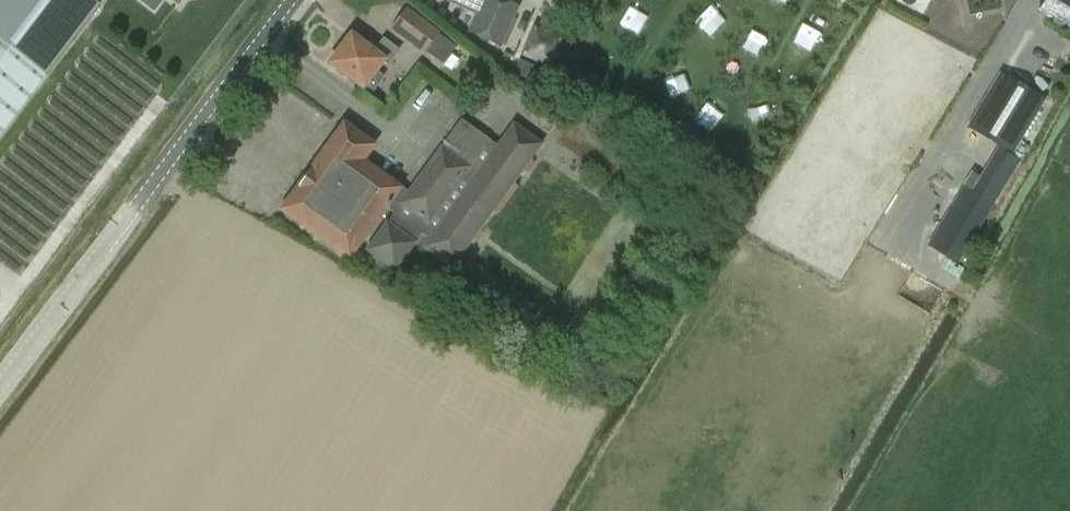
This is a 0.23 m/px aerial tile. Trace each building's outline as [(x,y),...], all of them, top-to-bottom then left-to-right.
[(91,19),(100,7),(92,0),(0,0),(0,40),(47,76),(91,19)] [(468,33),(502,48),(504,42),(512,45),(522,22),(515,19),(520,7),(505,0),(482,0),(468,33)] [(1037,13),(1069,34),(1069,0),(1045,0),(1037,13)] [(619,24),(639,34),(648,13),(628,3),(619,24)] [(389,29),(435,60),(450,37),(404,7),(389,29)] [(550,67),(571,30),(549,17),(528,54),(550,67)] [(363,88),(382,62),(389,66),(401,51),(383,38),(373,52),(351,37),(331,64),(348,76),(363,88)] [(47,76),(0,40),(0,137),(47,76)] [(972,129),(1019,153),(1053,97),(1009,71),(972,129)] [(520,79),(512,89),(526,99),(533,89),(520,79)] [(680,110),(694,96),(681,85),(668,99),(680,110)] [(720,130),(725,110),(707,105),(702,125),(720,130)] [(542,144),(513,124),(498,145),(461,119),(441,147),(407,194),(400,189),(362,162),(374,146),(344,124),(282,211),(349,259),(386,208),(394,214),(366,251),(395,272),(422,234),(429,239),(423,248),(452,269),(515,182),(542,144)]
